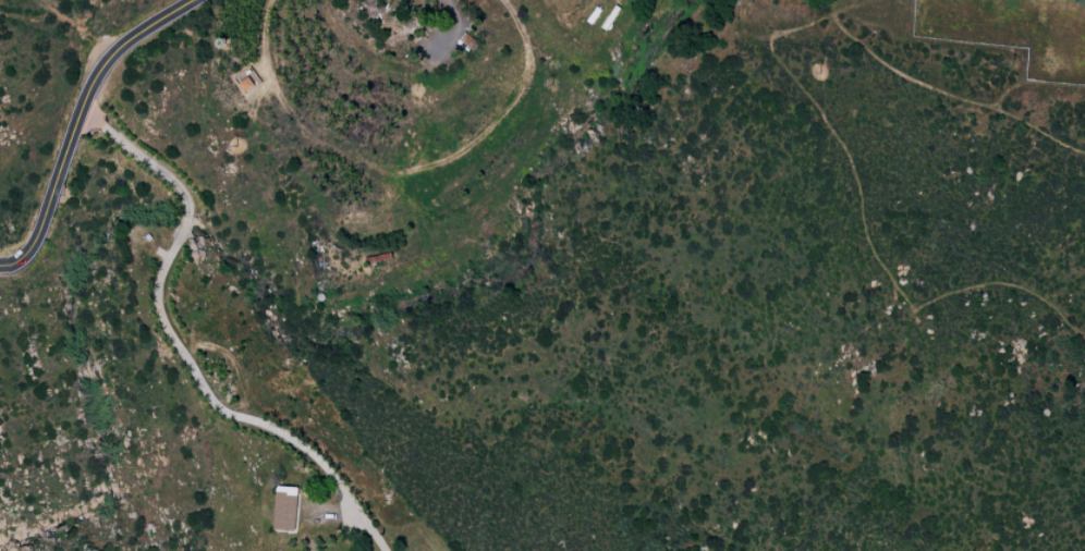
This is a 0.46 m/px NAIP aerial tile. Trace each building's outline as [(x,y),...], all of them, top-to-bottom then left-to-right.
[(458,43),(469,51),(477,40),(466,32),(458,43)] [(299,486),(277,486),(276,529),(298,530),(299,486)]
